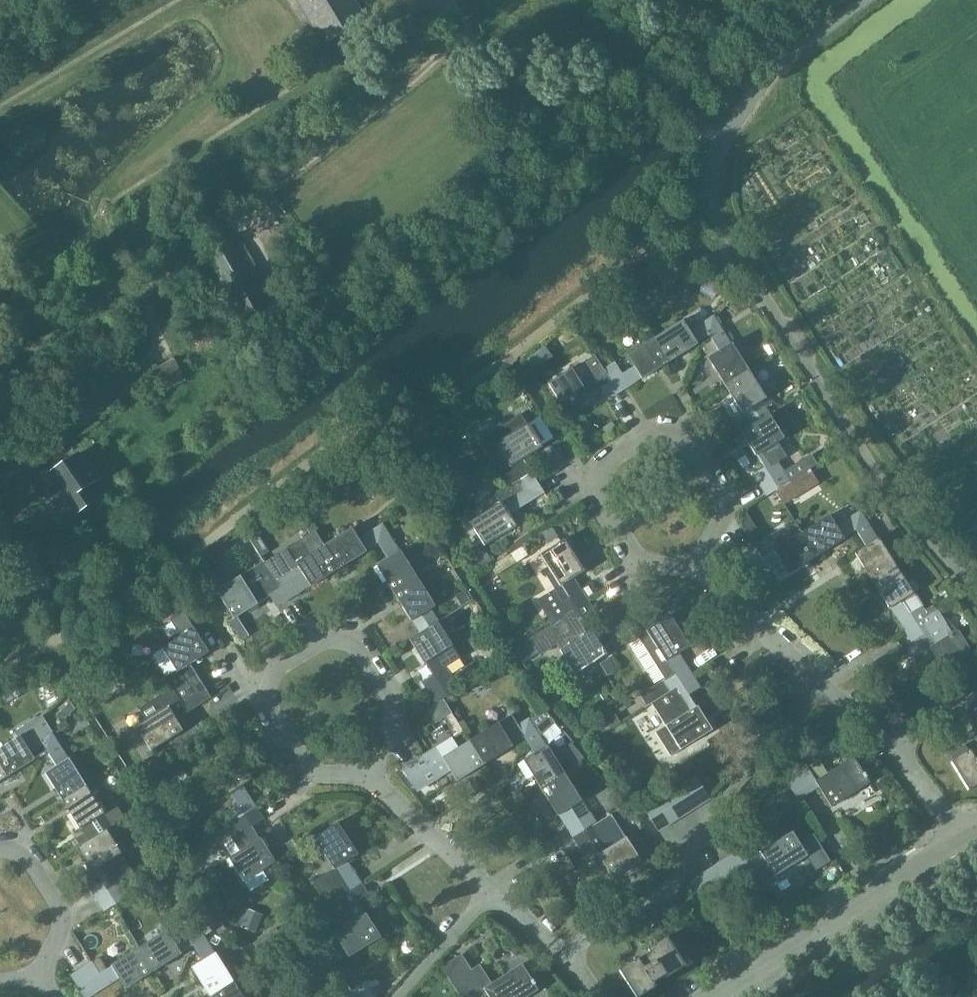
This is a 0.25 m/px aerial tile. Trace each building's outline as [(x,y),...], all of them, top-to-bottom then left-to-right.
[(325,43),(363,20),(351,0),(299,0),(325,43)] [(203,250),(226,293),(227,294),(221,298),(235,322),(266,308),(251,281),(252,281),(261,276),(237,234),(230,238),(228,238),(203,250)] [(666,279),(661,270),(649,278),(655,286),(666,279)] [(709,336),(710,336),(708,332),(718,325),(714,319),(712,315),(689,330),(682,320),(655,337),(670,362),(698,345),(697,343),(709,336)] [(708,359),(725,387),(749,371),(730,343),(714,319),(718,325),(708,332),(710,336),(719,352),(708,359)] [(642,380),(670,362),(655,337),(626,355),(633,367),(622,375),(614,361),(603,369),(619,393),(642,378),(642,380)] [(185,379),(174,358),(153,369),(163,390),(185,379)] [(608,400),(619,393),(603,369),(597,373),(594,368),(578,380),(571,369),(548,384),(566,412),(590,397),(589,396),(601,388),(608,400)] [(741,433),(769,416),(769,415),(775,412),(766,399),(749,371),(725,387),(743,415),(745,414),(752,426),(741,433)] [(506,486),(509,487),(515,497),(538,483),(523,460),(543,448),(527,424),(522,415),(479,442),(506,486)] [(754,475),(761,486),(783,472),(789,482),(790,482),(778,462),(787,457),(778,442),(784,439),(769,416),(741,433),(756,457),(758,456),(765,468),(754,475)] [(79,452),(46,474),(75,516),(77,514),(82,515),(88,511),(88,506),(99,500),(90,486),(97,481),(79,452)] [(811,455),(801,461),(808,471),(810,470),(817,465),(811,455)] [(783,472),(761,486),(767,496),(775,491),(789,482),(783,472)] [(789,482),(775,491),(784,505),(801,495),(793,480),(790,482),(789,482)] [(509,487),(506,486),(495,493),(501,502),(469,521),(485,547),(517,527),(510,515),(544,494),(538,483),(515,497),(509,487)] [(400,505),(408,518),(419,512),(411,499),(400,505)] [(873,505),(871,506),(864,510),(869,519),(878,513),(873,505)] [(844,538),(856,531),(854,527),(865,520),(860,513),(861,513),(860,512),(836,527),(829,516),(802,533),(817,557),(845,540),(844,538)] [(855,553),(872,581),(896,567),(878,538),(877,539),(861,513),(860,513),(865,520),(854,527),(856,531),(866,546),(855,553)] [(746,516),(744,530),(749,538),(759,532),(748,515),(746,516)] [(378,544),(379,544),(376,540),(387,533),(382,526),(383,525),(382,524),(381,523),(358,538),(352,528),(324,545),(339,570),(367,553),(366,551),(378,544)] [(377,566),(394,594),(418,579),(400,551),(399,551),(383,525),(382,526),(387,533),(376,540),(379,544),(388,559),(377,566)] [(552,527),(542,533),(548,543),(558,536),(552,527)] [(271,557),(256,532),(248,537),(263,562),(271,557)] [(789,575),(817,557),(802,533),(774,551),(774,552),(762,559),(756,549),(745,555),(759,578),(782,564),(789,575)] [(561,610),(565,617),(588,602),(573,579),(585,572),(565,540),(540,555),(560,586),(550,593),(543,598),(553,615),(561,610)] [(528,542),(511,552),(518,563),(535,552),(528,542)] [(332,575),(339,570),(324,545),(295,563),(293,558),(270,571),(272,575),(287,600),(296,595),(310,586),(311,587),(326,578),(332,575)] [(464,563),(472,575),(492,562),(484,550),(464,563)] [(748,585),(759,578),(745,555),(734,562),(748,585)] [(278,607),(287,600),(272,575),(263,562),(217,591),(234,620),(237,618),(258,605),(258,603),(270,596),(277,607),(278,607)] [(891,608),(906,632),(929,617),(922,605),(921,606),(913,594),(896,567),(872,581),(889,609),(891,608)] [(410,640),(410,641),(438,623),(438,622),(430,610),(435,606),(418,579),(394,594),(399,602),(402,606),(412,622),(413,621),(421,633),(410,640)] [(471,601),(464,590),(455,596),(462,606),(471,601)] [(588,602),(565,617),(578,639),(560,651),(575,675),(607,655),(592,631),(591,632),(583,620),(594,613),(588,602)] [(929,617),(906,632),(912,642),(923,635),(931,647),(929,648),(945,672),(973,655),(958,631),(940,611),(929,617)] [(170,689),(168,690),(175,692),(182,702),(205,688),(190,665),(209,653),(184,612),(170,621),(181,638),(162,649),(176,672),(164,680),(170,689)] [(663,682),(669,693),(693,678),(688,668),(679,655),(690,647),(670,616),(638,636),(666,680),(663,682)] [(234,620),(229,623),(240,641),(248,636),(237,618),(234,620)] [(423,683),(430,694),(452,679),(459,690),(459,689),(446,668),(461,658),(453,646),(438,623),(410,641),(415,648),(418,653),(425,664),(426,663),(434,675),(423,683)] [(599,665),(607,677),(616,671),(609,659),(599,665)] [(120,665),(105,662),(102,673),(117,677),(120,665)] [(700,688),(693,678),(669,693),(651,704),(665,727),(655,733),(670,757),(713,731),(698,706),(696,707),(689,695),(700,688)] [(452,679),(430,694),(436,704),(443,700),(447,697),(459,690),(452,679)] [(175,692),(168,690),(138,709),(145,720),(136,726),(152,752),(184,732),(177,720),(211,699),(205,688),(182,702),(175,692)] [(436,704),(429,708),(436,719),(444,714),(450,711),(443,700),(436,704)] [(594,726),(600,735),(620,722),(614,713),(594,726)] [(61,722),(51,732),(53,735),(68,726),(65,720),(64,718),(61,722)] [(525,738),(525,739),(525,738),(523,734),(534,727),(529,720),(529,719),(504,734),(497,723),(470,740),(486,765),(513,747),(513,746),(525,738)] [(523,761),(541,789),(565,774),(547,746),(546,746),(529,720),(534,727),(523,734),(525,738),(525,739),(534,754),(523,761)] [(46,751),(44,748),(55,740),(51,733),(51,732),(51,731),(26,746),(20,735),(0,748),(0,765),(8,777),(36,760),(35,759),(46,751)] [(45,774),(63,802),(86,786),(68,758),(53,735),(51,732),(51,733),(55,740),(44,748),(46,751),(47,751),(57,767),(45,774)] [(458,782),(486,765),(470,740),(442,758),(436,749),(425,757),(424,756),(414,762),(428,785),(451,771),(458,782)] [(226,813),(233,825),(257,809),(242,787),(253,779),(233,748),(208,763),(237,807),(226,813)] [(976,750),(971,754),(970,751),(950,763),(968,792),(976,786),(976,750)] [(799,801),(819,788),(832,808),(870,784),(854,758),(816,781),(806,765),(785,778),(799,801)] [(143,767),(149,776),(161,769),(155,760),(143,767)] [(417,792),(428,785),(414,762),(403,769),(417,792)] [(560,816),(574,839),(597,825),(591,815),(565,774),(541,789),(548,800),(545,802),(553,816),(557,814),(558,817),(560,816)] [(696,776),(685,782),(700,806),(710,799),(696,776)] [(685,782),(675,789),(690,812),(700,806),(685,782)] [(79,848),(125,819),(116,804),(103,812),(86,786),(63,802),(80,830),(82,829),(90,841),(79,848)] [(675,789),(665,795),(679,819),(690,812),(675,789)] [(512,795),(503,801),(507,808),(517,802),(512,795)] [(665,795),(654,802),(669,825),(679,819),(665,795)] [(669,825),(654,802),(644,808),(658,832),(669,825)] [(619,811),(624,818),(631,813),(626,806),(619,811)] [(257,809),(233,825),(239,834),(231,840),(239,852),(228,858),(244,883),(276,862),(261,838),(260,839),(252,827),(263,820),(257,809)] [(597,825),(574,839),(581,849),(592,842),(600,854),(598,855),(613,879),(642,861),(626,837),(612,815),(597,825)] [(318,912),(324,908),(332,904),(362,885),(347,862),(359,855),(338,823),(314,839),(333,870),(312,883),(320,896),(311,902),(313,904),(299,913),(300,915),(294,919),(298,924),(303,920),(304,922),(318,912)] [(107,830),(79,848),(94,872),(95,871),(103,883),(91,890),(105,912),(128,897),(118,881),(133,872),(122,854),(107,830)] [(742,850),(732,857),(746,879),(769,865),(776,876),(808,857),(793,832),(761,852),(761,854),(749,861),(742,850)] [(286,856),(296,850),(291,842),(281,848),(286,856)] [(732,857),(721,863),(736,886),(746,879),(732,857)] [(558,863),(549,869),(557,880),(566,874),(558,863)] [(721,863),(711,870),(725,892),(736,886),(721,863)] [(725,892),(711,870),(690,883),(704,905),(725,892)] [(137,889),(133,883),(124,889),(128,896),(137,889)] [(332,904),(324,908),(332,921),(330,922),(337,932),(334,934),(350,958),(381,938),(366,914),(365,914),(357,903),(368,896),(362,885),(332,904)] [(234,924),(255,932),(262,914),(247,908),(245,914),(239,911),(234,924)] [(205,921),(198,926),(204,936),(211,931),(205,921)] [(192,968),(209,996),(233,981),(215,954),(204,936),(198,926),(173,942),(166,931),(139,948),(154,972),(182,955),(181,953),(193,946),(203,961),(192,968)] [(281,936),(275,928),(253,943),(259,952),(281,936)] [(645,958),(640,962),(638,959),(619,971),(635,996),(641,996),(656,988),(654,984),(665,977),(666,979),(686,967),(667,938),(648,950),(651,954),(645,958)] [(126,990),(154,972),(139,948),(110,965),(111,967),(100,974),(93,963),(82,970),(96,993),(119,978),(126,990)] [(442,968),(453,986),(460,996),(484,996),(487,995),(488,996),(529,996),(539,991),(522,965),(492,984),(482,968),(480,965),(471,970),(462,955),(442,968)] [(96,993),(82,970),(71,977),(84,996),(89,996),(96,993)] [(233,981),(209,996),(210,996),(243,996),(233,981)] [(355,991),(358,996),(373,996),(365,984),(355,991)] [(295,994),(297,996),(312,996),(304,985),(295,994)] [(337,993),(340,996),(345,996),(350,994),(346,987),(337,993)]
